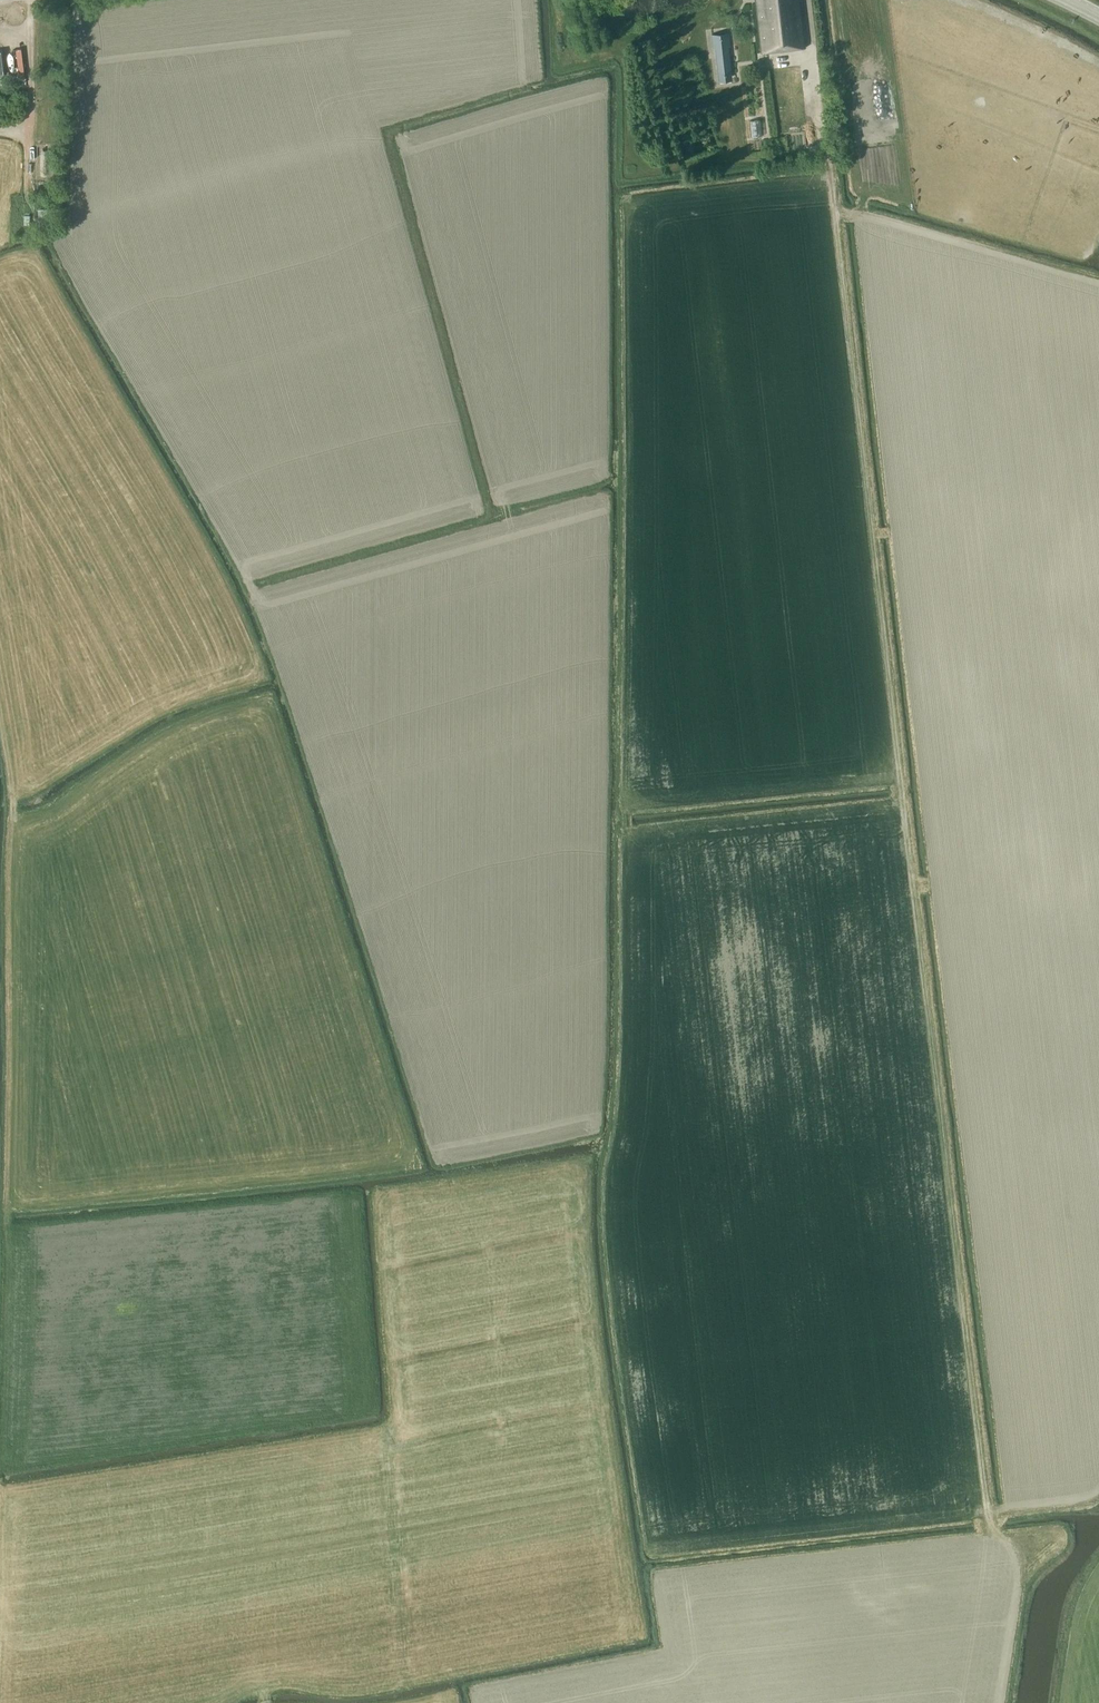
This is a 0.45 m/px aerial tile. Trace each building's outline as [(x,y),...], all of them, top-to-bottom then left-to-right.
[(800,0),(755,0),(761,51),(805,46),(800,0)] [(729,32),(711,34),(713,48),(715,48),(718,74),(731,73),(728,47),(731,47),(729,32)] [(731,73),(718,74),(719,82),(732,80),(731,73)] [(38,224),(48,224),(47,208),(38,209),(38,224)]
